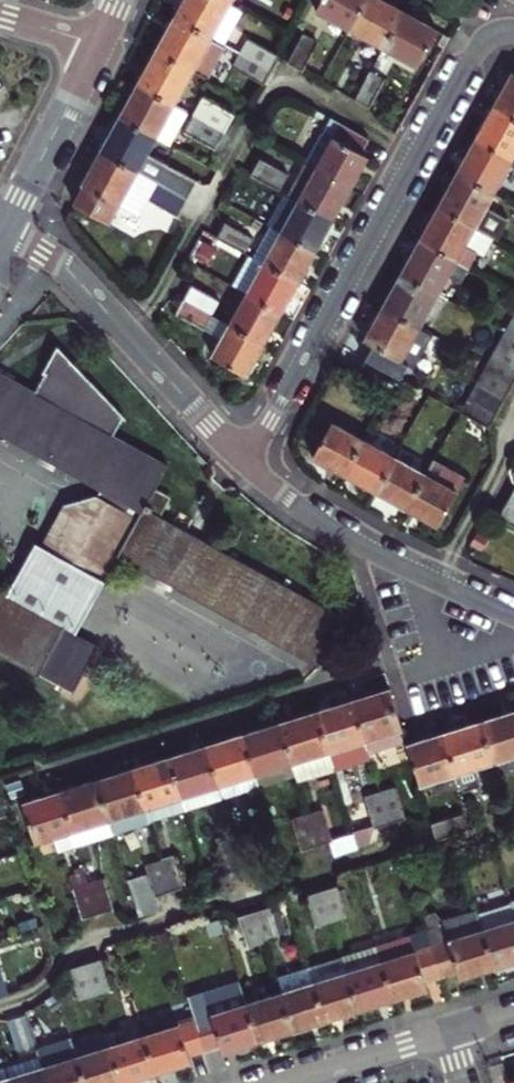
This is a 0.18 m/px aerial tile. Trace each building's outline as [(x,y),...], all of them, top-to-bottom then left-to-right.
[(232,2),(228,0),(184,0),(175,16),(213,37),(227,44),(247,10),(232,2)] [(349,31),(367,0),(321,0),(315,12),(349,31)] [(382,50),(404,11),(387,2),(383,0),(367,0),(349,31),(382,50)] [(419,21),(404,11),(382,50),(417,69),(437,31),(419,21)] [(157,50),(194,70),(213,37),(175,16),(165,34),(157,50)] [(312,31),(297,60),(311,67),(326,38),(312,31)] [(213,37),(194,70),(208,78),(227,44),(213,37)] [(252,37),(243,53),(274,70),(282,55),(252,37)] [(175,103),(194,70),(157,50),(148,65),(138,83),(175,103)] [(274,70),(243,53),(235,66),(266,84),(274,70)] [(373,67),(358,94),(371,101),(386,74),(373,67)] [(494,105),(513,116),(513,72),(503,90),(494,105)] [(189,111),(175,103),(138,83),(128,101),(120,116),(157,137),(171,145),(189,111)] [(201,102),(194,114),(224,131),(231,117),(201,102)] [(476,137),(513,159),(513,116),(494,105),(484,122),(476,137)] [(331,113),(304,161),(318,169),(345,121),(331,113)] [(216,147),(224,131),(194,114),(185,130),(216,147)] [(146,156),(157,137),(120,116),(110,135),(102,149),(189,198),(196,185),(146,156)] [(345,121),(318,169),(352,188),(363,168),(370,156),(361,150),(370,135),(345,121)] [(466,154),(458,170),(496,192),(513,159),(476,137),(466,154)] [(182,211),(189,198),(102,149),(92,167),(84,183),(86,184),(76,202),(110,221),(128,188),(149,200),(151,195),(182,211)] [(304,161),(285,195),(299,202),(318,169),(304,161)] [(260,163),(252,177),(280,192),(288,178),(260,163)] [(318,169),(299,202),(333,222),(342,205),(352,188),(318,169)] [(448,186),(439,203),(495,235),(498,237),(508,217),(488,205),(496,192),(458,170),(448,186)] [(299,202),(283,233),(317,252),(325,237),(333,222),(299,202)] [(429,220),(420,236),(468,263),(477,248),(485,253),(495,235),(439,203),(429,220)] [(225,223),(217,238),(247,254),(254,239),(225,223)] [(252,256),(265,263),(299,282),(308,267),(317,252),(283,233),(269,225),(252,256)] [(411,252),(402,268),(440,290),(450,272),(460,278),(468,263),(420,236),(411,252)] [(249,293),(283,312),(292,296),(299,282),(265,263),(249,293)] [(392,286),(384,300),(421,322),(440,290),(402,268),(392,286)] [(191,281),(182,298),(212,314),(221,298),(191,281)] [(249,293),(231,325),(265,343),(274,329),(283,312),(249,293)] [(176,310),(205,326),(212,314),(182,298),(176,310)] [(421,322),(384,300),(374,317),(364,337),(374,343),(367,356),(393,370),(401,375),(410,357),(403,354),(421,322)] [(212,314),(205,326),(224,337),(231,325),(212,314)] [(505,327),(513,332),(513,314),(505,327)] [(258,357),(265,343),(231,325),(224,337),(215,353),(250,372),(258,357)] [(498,341),(513,350),(513,332),(505,327),(498,341)] [(147,509),(123,553),(321,665),(347,620),(161,515),(173,495),(157,486),(170,463),(117,432),(128,412),(63,341),(49,366),(51,368),(40,387),(0,363),(0,424),(109,486),(147,509)] [(513,368),(513,350),(498,341),(491,354),(513,368)] [(483,368),(513,385),(513,384),(513,368),(491,354),(487,360),(483,368)] [(393,370),(367,356),(359,370),(384,385),(393,370)] [(475,381),(506,399),(513,385),(483,368),(475,381)] [(468,394),(498,412),(506,399),(475,381),(468,394)] [(460,409),(488,425),(490,426),(498,412),(468,394),(460,409)] [(328,418),(309,453),(325,462),(343,472),(362,437),(328,418)] [(362,437),(343,472),(357,480),(372,489),(392,454),(362,437)] [(392,454),(372,489),(388,498),(405,507),(424,473),(392,454)] [(424,473),(405,507),(419,515),(435,524),(463,477),(432,458),(424,473)] [(47,534),(17,589),(83,626),(123,553),(147,509),(109,486),(105,494),(74,495),(51,536),(47,534)] [(507,495),(500,508),(513,516),(513,499),(507,495)] [(82,685),(107,638),(83,626),(17,589),(0,580),(0,640),(82,685)] [(373,694),(352,701),(364,739),(403,728),(391,689),(373,694)] [(364,739),(352,701),(335,706),(317,711),(329,750),(364,739)] [(329,750),(317,711),(300,716),(280,722),(292,761),(329,750)] [(502,715),(483,721),(495,761),(513,756),(513,712),(502,715)] [(446,733),(458,773),(464,791),(482,786),(477,767),(495,761),(483,721),(464,727),(446,733)] [(259,729),(243,734),(255,772),(292,761),(280,722),(259,729)] [(364,739),(368,751),(406,739),(403,728),(364,739)] [(408,745),(420,785),(458,773),(446,733),(429,738),(408,745)] [(224,739),(206,745),(218,783),(255,772),(243,734),(224,739)] [(336,773),(372,762),(368,751),(364,739),(329,750),(336,773)] [(169,755),(182,794),(218,783),(206,745),(190,749),(169,755)] [(299,784),(336,773),(329,750),(292,761),(298,780),(299,784)] [(153,761),(133,767),(151,823),(187,812),(182,794),(169,755),(153,761)] [(261,791),(298,780),(292,761),(255,772),(261,791)] [(114,773),(96,778),(108,816),(114,834),(151,823),(133,767),(114,773)] [(224,802),(261,791),(255,772),(218,783),(224,802)] [(77,784),(61,789),(73,827),(108,816),(96,778),(77,784)] [(224,802),(218,783),(182,794),(187,812),(224,802)] [(381,792),(390,821),(404,817),(395,787),(381,792)] [(46,793),(25,799),(37,837),(59,831),(73,827),(61,789),(46,793)] [(390,821),(381,792),(365,797),(373,827),(390,821)] [(324,810),(308,814),(317,843),(333,838),(324,810)] [(317,843),(308,814),(296,818),(304,847),(317,843)] [(432,822),(437,839),(466,830),(461,814),(432,822)] [(78,844),(114,834),(108,816),(73,827),(78,844)] [(73,827),(59,831),(64,848),(78,844),(73,827)] [(375,840),(373,827),(353,832),(358,845),(375,840)] [(359,849),(358,845),(353,832),(333,838),(338,855),(359,849)] [(235,837),(243,865),(259,861),(250,833),(235,837)] [(243,865),(235,837),(221,841),(230,869),(243,865)] [(177,855),(162,859),(171,887),(185,883),(177,855)] [(171,887),(162,859),(148,863),(151,873),(156,891),(171,887)] [(98,909),(90,882),(87,872),(73,876),(83,914),(98,909)] [(134,898),(156,891),(151,873),(129,880),(134,898)] [(102,877),(90,882),(98,909),(111,906),(102,877)] [(338,884),(322,889),(332,917),(347,913),(338,884)] [(307,893),(315,922),(332,917),(322,889),(307,893)] [(161,906),(156,891),(134,898),(139,912),(161,906)] [(280,902),(254,909),(263,939),(289,931),(280,902)] [(263,939),(254,909),(240,913),(249,943),(263,939)] [(477,915),(442,925),(448,944),(483,933),(477,915)] [(483,933),(494,969),(513,962),(513,924),(483,933)] [(474,975),(494,969),(483,933),(448,944),(442,925),(427,930),(441,976),(456,972),(458,979),(474,975)] [(163,928),(147,932),(151,943),(166,938),(163,928)] [(417,953),(382,964),(393,999),(411,993),(427,988),(425,981),(441,976),(427,930),(411,934),(417,953)] [(376,946),(382,964),(417,953),(411,934),(376,946)] [(376,946),(344,955),(349,973),(382,964),(376,946)] [(308,966),(314,984),(349,973),(344,955),(308,966)] [(102,958),(87,962),(96,991),(111,987),(102,958)] [(96,991),(87,962),(73,967),(82,995),(96,991)] [(382,964),(349,973),(360,1008),(376,1004),(393,999),(382,964)] [(314,984),(308,966),(274,976),(280,994),(314,984)] [(349,973),(314,984),(325,1019),(341,1014),(360,1008),(349,973)] [(325,1019),(314,984),(280,994),(291,1029),(310,1023),(325,1019)] [(195,1020),(247,1004),(242,987),(206,999),(204,994),(189,999),(195,1020)] [(291,1029),(280,994),(247,1004),(258,1039),(275,1034),(291,1029)] [(242,1044),(258,1039),(247,1004),(195,1020),(204,1047),(220,1042),(222,1050),(242,1044)] [(33,1040),(24,1010),(6,1015),(15,1045),(33,1040)] [(195,1020),(146,1034),(157,1071),(176,1065),(190,1061),(187,1053),(204,1047),(195,1020)] [(146,1034),(113,1045),(124,1081),(141,1076),(157,1071),(146,1034)] [(37,1047),(39,1054),(48,1082),(86,1082),(73,1039),(49,1047),(48,1044),(37,1047)] [(78,1055),(86,1082),(116,1082),(124,1081),(113,1045),(78,1055)] [(7,1063),(13,1082),(48,1082),(39,1054),(7,1063)] [(511,1082),(506,1059),(488,1064),(495,1082),(511,1082)] [(7,1063),(0,1065),(0,1082),(13,1082),(7,1063)]
